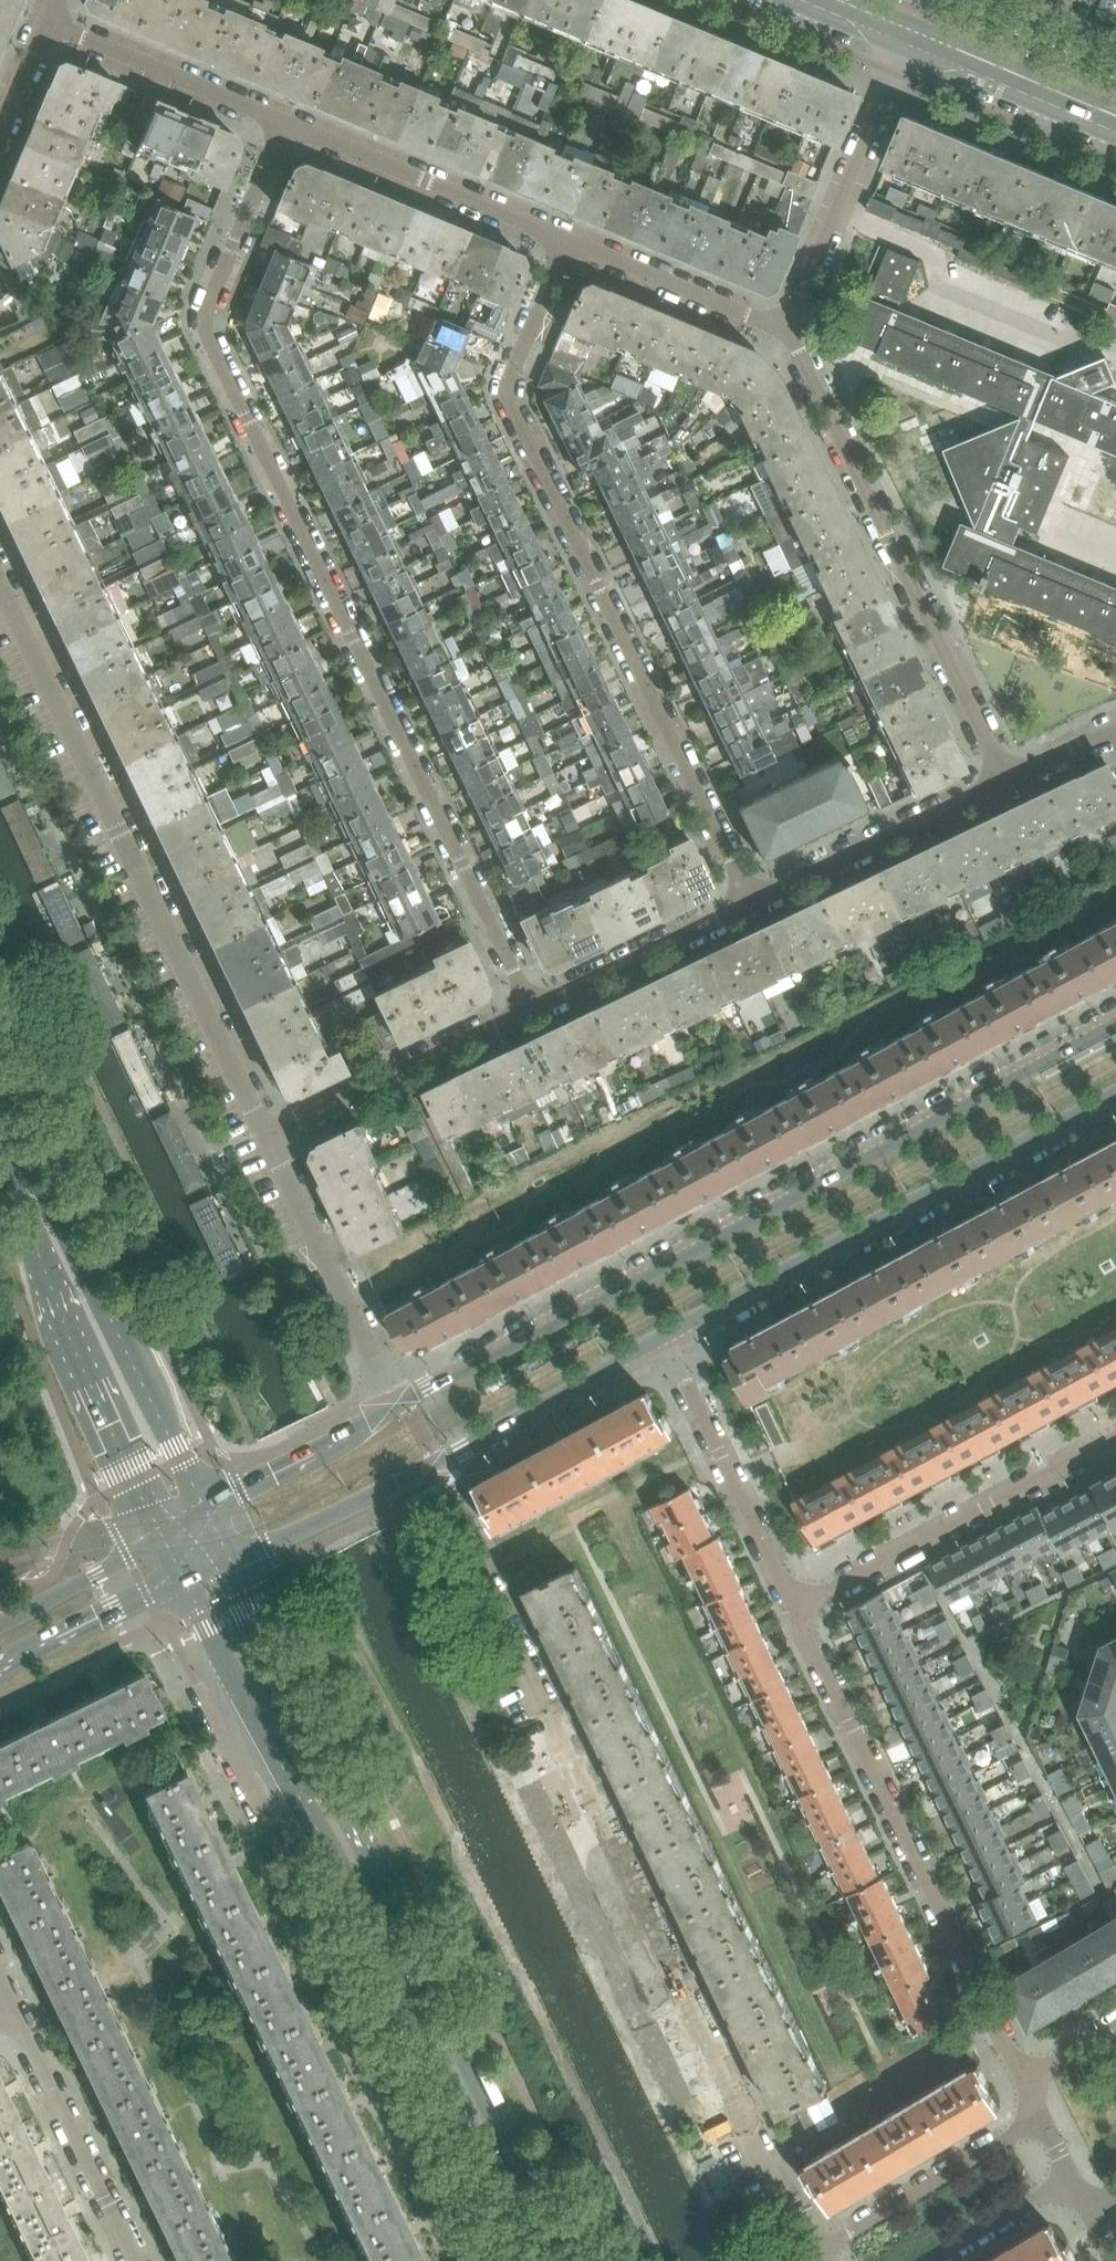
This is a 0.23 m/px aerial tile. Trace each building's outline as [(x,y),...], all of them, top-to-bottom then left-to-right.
[(20,0),(0,0),(0,47),(20,0)] [(148,0),(85,0),(85,1),(88,9),(136,29),(148,0)] [(212,8),(204,5),(206,0),(148,0),(136,29),(194,54),(212,8)] [(379,0),(364,0),(362,5),(375,10),(379,0)] [(394,4),(395,0),(379,0),(375,10),(379,12),(389,16),(394,4)] [(526,0),(494,0),(521,11),(526,0)] [(599,0),(526,0),(521,11),(583,37),(599,0)] [(666,16),(641,6),(627,0),(599,0),(583,37),(646,63),(666,16)] [(1097,7),(1115,15),(1115,0),(1100,0),(1097,7)] [(375,10),(362,5),(356,2),(354,2),(350,11),(375,22),(379,12),(375,10)] [(394,19),(399,7),(394,4),(389,16),(391,17),(394,19)] [(253,78),(271,34),(278,18),(248,5),(243,17),(224,9),(223,13),(212,8),(194,54),(253,78)] [(400,21),(405,9),(399,7),(394,19),(400,21)] [(406,23),(411,11),(405,9),(400,21),(406,23)] [(412,26),(417,14),(411,11),(406,23),(411,26),(412,26)] [(419,29),(424,17),(417,14),(412,26),(419,29)] [(708,89),(728,42),(666,16),(646,63),(708,89)] [(426,32),(431,20),(424,17),(419,29),(426,32)] [(449,41),(454,30),(456,24),(446,20),(439,37),(449,41)] [(304,36),(308,25),(301,22),(297,33),(304,36)] [(311,39),(317,25),(310,22),(308,25),(304,36),(311,39)] [(434,50),(439,38),(412,27),(407,38),(434,50)] [(455,44),(460,32),(454,30),(449,41),(455,44)] [(462,47),(467,35),(460,32),(455,44),(462,47)] [(310,102),(328,57),(318,53),(320,49),(283,33),(281,38),(271,34),(253,78),(310,102)] [(468,49),(473,37),(467,35),(462,47),(468,49)] [(500,60),(508,40),(498,35),(489,55),(500,60)] [(474,52),(479,40),(473,37),(468,49),(469,50),(474,52)] [(481,55),(486,43),(479,40),(474,52),(481,55)] [(770,115),(790,68),(728,42),(708,89),(770,115)] [(487,57),(492,45),(486,43),(481,55),(487,57)] [(462,60),(466,50),(452,44),(448,54),(462,60)] [(368,126),(386,82),(377,77),(379,73),(341,58),(345,50),(334,45),(329,58),(328,57),(310,102),(368,126)] [(362,61),(367,49),(360,46),(355,57),(362,61)] [(564,87),(574,63),(546,51),(542,58),(558,65),(555,71),(550,82),(557,84),(564,87)] [(518,69),(523,58),(517,55),(512,66),(518,69)] [(524,71),(529,60),(523,58),(518,69),(524,71)] [(530,74),(535,63),(529,60),(524,71),(527,73),(530,74)] [(537,77),(542,66),(535,63),(530,74),(537,77)] [(130,90),(118,85),(84,70),(83,70),(79,69),(68,64),(58,69),(50,87),(102,109),(105,111),(108,105),(110,106),(113,98),(124,102),(130,90)] [(544,79),(548,68),(542,66),(537,77),(544,79)] [(598,84),(602,72),(587,66),(582,77),(598,84)] [(550,82),(555,71),(548,68),(544,79),(550,82)] [(833,142),(853,95),(790,68),(770,115),(805,129),(833,142)] [(537,77),(530,74),(527,73),(524,81),(543,89),(536,108),(545,112),(557,84),(550,82),(544,79),(537,77)] [(427,151),(445,106),(434,101),(436,97),(398,81),(396,86),(386,82),(368,126),(427,151)] [(580,96),(585,84),(579,82),(574,93),(580,96)] [(628,103),(635,86),(625,82),(618,98),(614,108),(624,112),(628,103)] [(479,104),(486,88),(479,84),(472,101),(479,104)] [(587,99),(592,87),(585,84),(580,96),(583,97),(587,99)] [(78,167),(102,109),(50,87),(49,91),(48,90),(25,145),(78,167)] [(593,101),(598,89),(592,87),(587,99),(593,101)] [(600,104),(605,92),(598,89),(593,101),(600,104)] [(607,107),(612,95),(605,92),(600,104),(607,107)] [(643,108),(647,98),(632,93),(628,103),(624,112),(623,114),(638,120),(643,108)] [(487,110),(492,99),(484,95),(479,106),(487,110)] [(614,108),(618,98),(612,95),(607,107),(613,109),(614,108)] [(196,168),(213,127),(214,125),(199,119),(199,120),(171,108),(172,107),(144,96),(132,124),(133,124),(121,154),(131,158),(138,143),(150,149),(148,154),(182,168),(184,163),(196,168)] [(483,174),(501,130),(492,125),(493,122),(457,106),(455,110),(445,106),(427,151),(483,174)] [(644,122),(648,111),(643,108),(638,120),(644,122)] [(650,125),(654,113),(648,111),(644,122),(650,125)] [(626,136),(633,119),(615,112),(608,128),(626,136)] [(656,127),(661,116),(654,113),(650,125),(656,127)] [(662,130),(667,118),(661,116),(656,127),(662,130)] [(688,140),(696,122),(682,116),(679,123),(674,135),(688,140)] [(947,191),(968,143),(907,117),(906,118),(886,166),(906,174),(947,191)] [(668,132),(673,121),(667,118),(662,130),(668,132)] [(541,199),(559,154),(550,150),(551,146),(533,138),(534,136),(535,133),(507,121),(503,130),(501,130),(483,174),(541,199)] [(544,140),(551,125),(541,121),(534,136),(544,140)] [(674,135),(679,123),(673,121),(668,132),(671,134),(674,135)] [(223,186),(236,156),(235,155),(238,147),(237,146),(238,143),(235,136),(232,135),(213,127),(196,168),(194,174),(223,186)] [(708,149),(712,139),(703,135),(698,145),(708,149)] [(740,148),(743,141),(730,135),(727,142),(740,148)] [(714,157),(719,145),(712,143),(708,154),(714,157)] [(1008,217),(1029,168),(968,143),(947,191),(1008,217)] [(787,156),(758,144),(754,154),(782,166),(787,156)] [(53,226),(78,167),(25,145),(0,203),(53,226)] [(721,160),(725,148),(721,146),(719,145),(714,157),(716,158),(721,160)] [(727,162),(732,151),(725,148),(721,160),(727,162)] [(734,165),(739,154),(732,151),(727,162),(734,165)] [(599,223),(622,166),(595,154),(592,163),(571,154),(569,158),(559,154),(541,199),(599,223)] [(740,168),(745,157),(739,154),(734,165),(740,168)] [(747,171),(752,159),(745,157),(740,168),(745,170),(747,171)] [(752,173),(757,162),(752,159),(747,171),(752,173)] [(810,198),(816,183),(804,178),(809,166),(794,160),(789,172),(787,171),(785,174),(780,185),(784,187),(810,198)] [(758,176),(763,164),(757,162),(752,173),(756,175),(758,176)] [(651,183),(658,164),(655,163),(647,181),(651,183)] [(155,164),(149,176),(157,180),(163,168),(162,167),(155,164)] [(764,178),(768,166),(763,164),(758,176),(764,178)] [(338,226),(355,185),(332,175),(322,171),(322,172),(306,165),(306,166),(303,165),(296,168),(295,171),(294,170),(289,181),(288,180),(277,207),(308,219),(326,227),(328,222),(338,226)] [(658,248),(676,203),(668,199),(669,196),(630,179),(629,183),(619,179),(624,167),(622,166),(599,223),(658,248)] [(769,180),(774,169),(768,166),(764,178),(769,180)] [(1072,243),(1092,194),(1029,168),(1008,217),(1072,243)] [(119,187),(124,174),(113,169),(108,182),(119,187)] [(775,183),(780,171),(774,169),(769,180),(775,183)] [(780,185),(785,174),(780,171),(775,183),(780,185)] [(715,272),(734,227),(724,223),(726,219),(715,215),(723,195),(728,181),(722,178),(714,195),(707,192),(700,208),(688,203),(686,207),(676,203),(658,248),(715,272)] [(395,250),(413,209),(355,185),(338,226),(349,231),(347,236),(383,251),(385,246),(395,250)] [(810,198),(784,187),(780,197),(773,212),(769,224),(794,235),(806,208),(810,198)] [(903,206),(907,196),(896,191),(891,201),(903,206)] [(1092,194),(1072,243),(1106,258),(1115,262),(1115,205),(1092,194)] [(896,211),(897,209),(896,209),(872,198),(867,211),(892,221),(896,211)] [(111,208),(93,201),(90,208),(108,216),(111,208)] [(205,221),(183,211),(159,201),(154,213),(148,210),(144,219),(161,226),(161,228),(167,231),(172,230),(178,232),(178,234),(186,237),(189,229),(195,232),(202,229),(205,221)] [(205,221),(210,210),(188,201),(183,211),(205,221)] [(59,233),(52,228),(53,226),(0,203),(0,204),(0,241),(5,251),(8,257),(11,264),(12,264),(27,257),(33,269),(45,263),(59,233)] [(132,215),(135,208),(123,203),(120,210),(132,215)] [(934,221),(937,211),(920,204),(916,214),(927,218),(933,221),(934,221)] [(110,230),(119,210),(112,207),(111,208),(108,216),(103,227),(110,230)] [(453,275),(471,233),(413,209),(395,250),(405,255),(404,260),(441,275),(443,270),(453,275)] [(772,289),(794,235),(769,224),(773,212),(766,209),(760,223),(750,219),(746,228),(745,228),(744,231),(734,227),(715,272),(764,292),(772,289)] [(897,224),(902,214),(896,211),(892,221),(897,224)] [(980,225),(984,216),(977,213),(973,222),(980,225)] [(903,226),(907,216),(902,214),(897,224),(898,224),(903,226)] [(909,229),(913,218),(907,216),(903,226),(909,229)] [(914,231),(919,221),(913,218),(909,229),(914,231)] [(928,237),(935,221),(934,221),(933,221),(927,218),(924,223),(920,234),(928,237)] [(178,256),(186,237),(178,234),(178,232),(172,230),(167,231),(161,228),(161,226),(144,219),(143,220),(146,221),(138,240),(178,256)] [(920,234),(924,223),(919,221),(914,231),(920,234)] [(936,240),(940,230),(942,224),(935,221),(928,237),(936,240)] [(325,261),(301,251),(303,246),(298,244),(301,236),(297,235),(295,240),(268,228),(262,244),(274,250),(265,272),(275,276),(276,272),(288,277),(288,279),(305,286),(309,278),(312,279),(317,269),(321,270),(325,261)] [(944,244),(948,233),(940,230),(936,240),(944,244)] [(92,254),(98,241),(78,232),(73,245),(92,254)] [(518,277),(524,264),(520,255),(503,248),(504,246),(494,242),(493,243),(471,233),(453,275),(464,279),(462,284),(496,299),(485,325),(468,317),(463,329),(479,336),(487,339),(492,329),(498,331),(509,304),(521,277),(518,277)] [(952,247),(957,237),(948,233),(944,244),(952,247)] [(962,249),(965,241),(957,237),(952,247),(960,251),(962,249)] [(65,261),(74,246),(59,238),(50,253),(65,261)] [(169,276),(178,256),(138,240),(138,242),(134,240),(127,258),(145,266),(144,268),(150,271),(155,269),(161,271),(161,273),(169,276)] [(108,263),(115,248),(98,241),(92,254),(92,256),(108,263)] [(1096,394),(1095,391),(1115,383),(1105,357),(1056,378),(1054,377),(1054,376),(896,310),(900,300),(904,302),(921,262),(889,249),(872,289),(875,290),(871,299),(860,295),(843,335),(880,351),(878,354),(1022,414),(1020,418),(944,449),(976,526),(974,529),(963,524),(946,565),(982,580),(980,587),(985,589),(987,586),(1115,640),(1115,588),(1013,545),(1021,526),(1038,533),(1062,475),(1075,480),(1097,471),(1106,449),(1115,454),(1115,403),(1096,394)] [(964,262),(968,251),(962,249),(960,251),(957,259),(958,260),(964,262)] [(971,265),(975,254),(968,251),(964,262),(971,265)] [(362,269),(368,256),(361,252),(355,266),(362,269)] [(986,271),(993,255),(985,252),(982,257),(978,268),(986,271)] [(978,268),(982,257),(975,254),(971,265),(978,268)] [(994,274),(998,264),(1000,258),(993,255),(986,271),(990,273),(994,274)] [(0,260),(0,268),(10,263),(8,257),(0,260)] [(348,282),(354,269),(327,257),(322,271),(348,282)] [(161,296),(169,276),(161,273),(161,271),(155,269),(150,271),(144,268),(145,266),(127,258),(122,271),(128,274),(125,281),(126,282),(161,296)] [(0,268),(0,272),(1,274),(14,268),(12,264),(11,264),(10,263),(0,268)] [(1001,278),(1006,267),(998,264),(994,274),(1001,278)] [(1009,281),(1014,271),(1006,267),(1001,278),(1009,281)] [(14,268),(1,274),(4,280),(17,274),(14,268)] [(1017,284),(1021,274),(1014,271),(1009,281),(1017,284)] [(302,295),(305,286),(288,279),(288,277),(276,272),(275,276),(265,272),(258,290),(293,304),(297,293),(302,295)] [(17,274),(4,280),(7,286),(20,280),(17,274)] [(1025,287),(1029,277),(1021,274),(1017,284),(1025,287)] [(1032,291),(1037,280),(1029,277),(1025,287),(1032,291)] [(1049,298),(1055,282),(1047,278),(1044,284),(1040,294),(1049,298)] [(20,280),(7,286),(10,291),(22,285),(20,280)] [(1040,294),(1044,284),(1037,280),(1032,291),(1040,294)] [(149,325),(161,296),(126,282),(118,302),(119,303),(118,305),(108,300),(98,324),(87,322),(87,326),(72,324),(70,333),(70,335),(109,340),(111,345),(150,326),(149,325)] [(1057,301),(1061,290),(1063,285),(1055,282),(1049,298),(1057,301)] [(625,347),(643,305),(618,295),(618,294),(608,290),(607,291),(590,284),(581,288),(576,301),(574,300),(562,327),(595,340),(613,347),(614,343),(625,347)] [(407,306),(410,297),(412,293),(398,287),(393,300),(407,306)] [(19,288),(10,292),(18,308),(27,303),(19,288)] [(288,316),(293,304),(258,290),(250,309),(269,317),(270,322),(290,324),(290,317),(288,316)] [(374,302),(378,294),(367,290),(361,303),(370,307),(373,301),(374,302)] [(1064,304),(1068,293),(1061,290),(1057,301),(1064,304)] [(1071,307),(1076,296),(1068,293),(1064,304),(1071,307)] [(383,306),(387,298),(378,294),(374,302),(383,306)] [(48,308),(43,296),(42,297),(36,299),(42,311),(48,308)] [(1079,310),(1083,300),(1076,296),(1071,307),(1079,310)] [(438,308),(410,297),(407,306),(434,317),(438,308)] [(42,311),(36,299),(30,303),(35,314),(42,311)] [(1087,313),(1091,303),(1083,300),(1079,310),(1087,313)] [(69,333),(72,324),(76,314),(67,312),(63,302),(50,306),(54,317),(65,312),(58,330),(69,333)] [(35,314),(30,303),(23,306),(28,317),(35,314)] [(1095,317),(1099,306),(1091,303),(1087,313),(1095,317)] [(361,325),(367,312),(350,304),(344,317),(361,325)] [(1115,313),(1115,307),(1110,304),(1107,310),(1103,320),(1111,324),(1115,313)] [(681,371),(699,328),(643,305),(625,347),(635,352),(633,355),(670,371),(672,367),(681,371)] [(28,317),(23,306),(14,310),(19,321),(28,317)] [(1103,320),(1107,310),(1099,306),(1095,317),(1103,320)] [(271,332),(270,322),(269,317),(250,309),(246,319),(245,330),(251,342),(271,332)] [(338,318),(320,311),(313,313),(312,320),(317,324),(337,324),(338,318)] [(56,324),(51,313),(44,316),(49,327),(56,324)] [(49,327),(44,316),(38,319),(43,330),(49,327)] [(479,336),(463,329),(434,317),(424,339),(436,344),(438,340),(459,349),(462,343),(470,346),(475,344),(479,336)] [(43,330),(38,319),(31,322),(37,333),(43,330)] [(349,336),(353,324),(341,319),(336,331),(349,336)] [(37,333),(31,322),(22,326),(27,337),(37,333)] [(290,333),(290,324),(270,322),(271,332),(251,342),(260,361),(295,344),(290,333)] [(159,345),(150,326),(111,345),(114,352),(112,353),(117,365),(136,357),(137,359),(143,356),(145,350),(150,348),(150,349),(159,345)] [(731,396),(764,362),(753,351),(699,328),(681,371),(692,375),(690,379),(722,392),(723,389),(731,396)] [(450,367),(459,349),(438,340),(436,344),(424,339),(415,360),(433,367),(437,377),(451,370),(450,367)] [(293,368),(308,360),(303,350),(299,352),(295,344),(260,361),(269,379),(280,374),(279,372),(292,366),(293,368)] [(169,365),(159,345),(150,349),(150,348),(145,350),(143,356),(137,359),(136,357),(117,365),(121,373),(124,371),(130,384),(169,365)] [(355,363),(351,356),(349,351),(337,357),(342,369),(346,367),(355,363)] [(594,366),(585,363),(585,362),(586,359),(579,356),(576,362),(552,353),(548,364),(570,374),(578,377),(579,375),(589,379),(594,366)] [(74,363),(71,358),(65,361),(71,372),(77,369),(74,363)] [(460,389),(451,370),(437,377),(433,367),(415,360),(414,362),(405,358),(403,363),(385,373),(390,381),(405,374),(416,397),(421,395),(427,392),(429,397),(438,393),(441,398),(460,389)] [(313,382),(308,371),(313,369),(308,360),(293,368),(292,366),(279,372),(280,374),(269,379),(278,399),(313,382)] [(380,376),(372,360),(356,367),(360,376),(364,383),(380,376)] [(71,372),(65,361),(59,363),(65,375),(71,372)] [(801,427),(789,402),(775,373),(764,362),(731,396),(739,403),(736,405),(751,436),(757,434),(762,445),(801,427)] [(65,375),(59,363),(53,366),(59,378),(65,375)] [(360,376),(356,367),(355,363),(346,367),(352,380),(360,376)] [(570,374),(548,364),(547,364),(538,385),(548,389),(547,392),(545,400),(576,385),(570,374)] [(170,389),(178,385),(169,365),(130,384),(134,391),(131,393),(136,405),(154,396),(155,398),(161,395),(164,389),(169,387),(170,389)] [(59,378),(53,366),(43,371),(49,382),(59,378)] [(83,379),(97,372),(95,366),(87,370),(85,367),(79,370),(80,373),(83,379)] [(86,386),(104,377),(101,370),(97,372),(83,379),(86,386)] [(84,385),(82,380),(79,374),(73,377),(78,388),(84,385)] [(615,375),(609,390),(612,391),(622,395),(635,400),(641,386),(615,375)] [(78,388),(73,377),(67,379),(72,391),(78,388)] [(72,391),(67,379),(61,382),(66,394),(72,391)] [(66,394),(61,382),(51,387),(57,398),(66,394)] [(311,405),(326,398),(322,388),(317,390),(313,382),(278,399),(287,417),(299,411),(298,409),(309,404),(311,405)] [(371,400),(363,384),(352,389),(359,405),(371,400)] [(0,385),(0,446),(24,434),(0,385)] [(91,399),(85,386),(84,385),(78,388),(72,391),(66,394),(57,398),(58,402),(55,404),(60,415),(91,399)] [(188,405),(178,385),(170,389),(169,387),(164,389),(161,395),(155,398),(154,396),(136,405),(140,413),(144,411),(145,412),(150,423),(188,405)] [(553,419),(611,391),(602,386),(581,397),(576,385),(545,400),(544,400),(553,419)] [(469,407),(460,389),(441,398),(438,393),(429,397),(441,421),(469,407)] [(651,407),(656,394),(642,389),(637,401),(651,407)] [(696,405),(699,400),(704,394),(698,390),(690,401),(696,405)] [(594,422),(589,412),(622,395),(611,391),(553,419),(562,438),(594,422)] [(426,404),(421,395),(416,397),(407,402),(412,411),(426,404)] [(109,410),(103,398),(93,402),(99,415),(109,410)] [(331,419),(326,408),(330,406),(326,398),(311,405),(309,404),(298,409),(299,411),(287,417),(297,436),(331,419)] [(189,428),(197,424),(188,405),(150,423),(155,432),(150,435),(155,444),(173,436),(173,437),(179,435),(182,429),(188,426),(189,428)] [(98,417),(93,406),(82,411),(87,423),(98,417)] [(430,449),(478,426),(469,407),(441,421),(446,432),(435,437),(436,439),(427,443),(430,449)] [(120,435),(111,417),(110,414),(102,418),(106,429),(109,434),(111,440),(120,435)] [(106,429),(102,418),(101,418),(95,421),(100,432),(106,429)] [(485,429),(495,423),(493,418),(482,424),(485,429)] [(571,456),(631,427),(631,426),(627,418),(612,425),(598,432),(594,422),(562,438),(571,456)] [(328,442),(344,434),(340,426),(335,428),(331,419),(297,436),(305,454),(317,449),(315,446),(327,440),(328,442)] [(100,432),(95,421),(88,424),(94,435),(100,432)] [(94,435),(88,424),(82,427),(87,438),(94,435)] [(207,444),(197,424),(189,428),(188,426),(182,429),(179,435),(173,437),(173,436),(155,444),(159,454),(164,451),(169,462),(207,444)] [(487,443),(478,426),(430,449),(433,457),(442,452),(443,454),(454,448),(458,457),(487,443)] [(87,438),(82,427),(73,432),(78,443),(87,438)] [(627,451),(622,442),(635,435),(631,427),(571,456),(580,474),(592,468),(625,452),(627,451)] [(828,482),(816,458),(801,427),(762,445),(767,455),(762,458),(779,494),(784,491),(789,501),(828,482)] [(24,434),(0,446),(0,504),(7,517),(54,495),(24,434)] [(114,445),(111,440),(109,434),(102,437),(108,448),(114,445)] [(348,443),(344,434),(328,442),(327,440),(315,446),(317,449),(305,454),(314,472),(349,456),(352,454),(348,443)] [(407,460),(399,442),(395,434),(388,438),(396,455),(400,463),(401,463),(407,460)] [(682,446),(689,438),(685,434),(678,440),(674,436),(669,444),(673,452),(682,446)] [(130,455),(120,435),(111,440),(114,445),(121,459),(130,455)] [(108,448),(102,437),(96,440),(102,451),(104,450),(108,448)] [(396,455),(388,438),(379,442),(387,460),(396,455)] [(102,451),(96,440),(90,443),(95,454),(102,451)] [(95,454),(90,443),(81,448),(86,459),(95,454)] [(447,485),(495,461),(487,443),(458,457),(464,468),(453,473),(453,475),(444,479),(436,483),(438,490),(447,485)] [(208,467),(216,463),(207,444),(169,462),(174,471),(169,474),(174,484),(192,475),(193,476),(198,474),(201,469),(207,466),(208,467)] [(121,459),(114,445),(108,448),(104,450),(111,464),(121,459)] [(689,457),(682,446),(673,452),(679,464),(687,459),(689,457)] [(601,487),(655,461),(657,459),(654,452),(642,457),(630,463),(625,452),(592,468),(601,487)] [(140,475),(131,456),(130,455),(121,459),(131,479),(131,480),(140,475)] [(513,461),(511,455),(499,461),(501,466),(513,461)] [(347,480),(363,472),(358,463),(353,465),(349,456),(314,472),(324,493),(335,487),(334,485),(346,479),(347,480)] [(417,478),(409,459),(407,460),(401,463),(410,482),(417,478)] [(694,470),(688,461),(687,459),(679,464),(686,475),(694,470)] [(504,480),(495,461),(447,485),(451,493),(460,489),(460,491),(472,485),(476,494),(504,480)] [(642,488),(638,479),(650,473),(649,472),(658,467),(655,461),(601,487),(610,504),(642,488)] [(225,482),(216,463),(208,467),(207,466),(201,469),(198,474),(193,476),(192,475),(174,484),(178,492),(183,490),(188,501),(225,482)] [(386,471),(382,463),(370,469),(373,477),(386,471)] [(367,494),(362,483),(367,481),(363,472),(347,480),(346,479),(334,485),(335,487),(324,493),(333,511),(367,494)] [(150,493),(141,475),(140,475),(131,480),(136,490),(139,495),(140,498),(150,493)] [(136,490),(131,480),(131,479),(125,482),(130,493),(136,490)] [(468,521),(472,519),(513,499),(504,480),(476,494),(481,505),(469,511),(470,513),(466,515),(468,521)] [(130,493),(125,482),(118,485),(124,496),(130,493)] [(227,507),(235,502),(225,482),(188,501),(193,511),(188,513),(193,523),(211,514),(211,516),(217,513),(220,508),(226,505),(227,507)] [(710,495),(704,482),(696,485),(702,499),(710,495)] [(855,538),(843,514),(828,482),(789,501),(793,510),(788,513),(798,532),(777,543),(790,571),(791,570),(855,538)] [(124,496),(118,485),(112,488),(117,499),(124,496)] [(400,500),(406,497),(416,492),(413,486),(397,493),(400,500)] [(117,499),(112,488),(102,493),(108,504),(117,499)] [(516,498),(527,493),(525,488),(514,493),(516,498)] [(619,523),(672,497),(669,490),(660,494),(659,493),(647,499),(642,488),(610,504),(619,523)] [(699,506),(691,489),(682,494),(690,510),(699,506)] [(425,511),(416,492),(406,497),(415,516),(425,511)] [(155,505),(150,495),(150,494),(141,499),(144,506),(146,510),(155,505)] [(364,517),(380,509),(376,501),(372,504),(367,494),(333,511),(342,530),(353,524),(352,521),(364,516),(364,517)] [(83,555),(54,495),(7,517),(36,579),(83,555)] [(144,506),(141,499),(140,498),(139,495),(132,498),(138,509),(144,506)] [(674,501),(672,497),(619,523),(628,541),(660,526),(673,520),(668,509),(667,510),(665,506),(674,501)] [(138,509),(132,498),(126,501),(131,512),(138,509)] [(522,517),(513,499),(472,519),(476,527),(489,521),(493,530),(522,517)] [(131,512),(126,501),(120,504),(125,515),(131,512)] [(244,522),(235,502),(227,507),(226,505),(220,508),(217,513),(211,516),(211,514),(193,523),(197,533),(202,531),(207,540),(244,522)] [(723,521),(715,503),(714,502),(701,508),(710,527),(723,521)] [(125,515),(120,504),(110,509),(115,520),(125,515)] [(385,530),(380,521),(385,518),(380,509),(364,517),(364,516),(352,521),(353,524),(342,530),(350,547),(385,530)] [(173,531),(164,512),(149,519),(158,538),(173,531)] [(447,533),(437,513),(428,517),(432,526),(438,537),(447,533)] [(490,555),(531,535),(522,517),(493,530),(499,541),(488,546),(475,553),(479,561),(490,555)] [(245,546),(254,541),(244,522),(207,540),(212,550),(207,552),(211,562),(229,553),(230,555),(236,552),(239,547),(244,544),(245,546)] [(636,559),(697,530),(694,523),(678,531),(677,530),(665,535),(660,526),(628,541),(636,559)] [(689,556),(685,546),(701,538),(701,537),(711,533),(707,525),(697,530),(636,559),(645,577),(689,556)] [(444,548),(438,537),(432,526),(424,530),(425,533),(424,534),(433,553),(444,548)] [(383,554),(398,547),(394,538),(389,540),(385,530),(350,547),(360,567),(371,561),(370,558),(382,553),(383,554)] [(538,539),(548,534),(545,530),(535,535),(538,539)] [(739,561),(726,531),(714,537),(727,566),(739,561)] [(449,532),(447,533),(438,537),(444,548),(446,553),(457,548),(449,532)] [(540,553),(531,535),(490,555),(494,564),(507,558),(511,567),(540,553)] [(875,580),(870,570),(855,538),(791,570),(801,589),(793,593),(797,602),(825,588),(834,607),(839,604),(843,613),(883,594),(876,580),(875,580)] [(166,551),(160,540),(154,543),(159,554),(166,551)] [(264,562),(254,541),(245,546),(244,544),(239,547),(236,552),(230,555),(229,553),(211,562),(216,572),(221,570),(226,580),(264,562)] [(159,554),(154,543),(147,546),(153,557),(159,554)] [(724,562),(716,544),(707,548),(716,566),(724,562)] [(153,557),(147,546),(141,549),(147,560),(153,557)] [(403,569),(398,557),(402,555),(398,547),(383,554),(382,553),(370,558),(371,561),(360,567),(369,585),(403,569)] [(147,560),(141,549),(132,553),(137,565),(147,560)] [(509,590),(548,571),(540,553),(511,567),(512,568),(500,574),(509,590)] [(99,589),(83,555),(36,579),(66,639),(113,617),(125,611),(111,583),(99,589)] [(173,567),(169,558),(168,556),(162,559),(167,570),(172,567),(173,567)] [(654,596),(698,575),(689,556),(645,577),(654,596)] [(452,566),(448,558),(434,565),(438,573),(452,566)] [(167,570),(162,559),(155,562),(161,573),(167,570)] [(552,571),(562,566),(560,561),(550,566),(552,571)] [(161,573),(155,562),(149,565),(154,576),(161,573)] [(264,586),(273,582),(264,562),(226,580),(231,590),(226,592),(231,603),(249,594),(250,596),(256,593),(258,587),(264,585),(264,586)] [(154,576),(149,565),(139,569),(145,580),(152,577),(154,576)] [(184,576),(179,565),(174,568),(179,579),(184,576)] [(180,584),(178,579),(172,567),(167,570),(161,573),(154,576),(152,577),(160,594),(172,588),(180,584)] [(471,581),(464,567),(455,572),(457,574),(462,585),(471,581)] [(755,587),(745,568),(736,573),(745,592),(755,587)] [(401,591),(416,584),(412,575),(407,577),(403,569),(369,585),(378,604),(389,598),(388,596),(400,590),(401,591)] [(696,599),(691,589),(703,584),(702,582),(701,580),(711,576),(708,570),(698,575),(654,596),(663,615),(696,599)] [(557,589),(548,571),(509,590),(512,598),(513,599),(524,594),(528,603),(557,589)] [(462,585),(457,574),(449,578),(454,589),(462,585)] [(195,595),(185,575),(184,576),(179,579),(178,579),(180,584),(184,593),(187,599),(195,595)] [(283,601),(273,582),(264,586),(264,585),(258,587),(256,593),(250,596),(249,594),(231,603),(236,613),(241,611),(245,619),(283,601)] [(180,584),(172,588),(176,597),(184,593),(180,584)] [(421,605),(416,596),(421,594),(416,584),(401,591),(400,590),(388,596),(389,598),(378,604),(387,622),(421,605)] [(481,605),(472,586),(463,590),(465,594),(470,604),(472,609),(478,606),(481,605)] [(508,636),(566,608),(557,589),(528,603),(534,615),(518,622),(519,624),(505,630),(508,636)] [(671,631),(734,600),(730,592),(699,607),(696,599),(663,615),(671,631)] [(184,593),(176,597),(180,605),(183,604),(188,602),(187,599),(184,593)] [(470,604),(465,594),(455,598),(460,609),(462,608),(470,604)] [(900,639),(895,629),(886,610),(890,608),(883,594),(843,613),(830,620),(858,677),(911,651),(904,637),(900,639)] [(206,613),(198,596),(189,600),(190,601),(195,612),(197,617),(206,613)] [(707,623),(733,611),(737,618),(749,612),(743,597),(735,601),(734,600),(671,631),(678,646),(711,631),(707,623)] [(195,612),(190,601),(188,602),(183,604),(188,615),(195,612)] [(284,626),(293,622),(283,601),(245,619),(250,630),(245,633),(250,643),(268,634),(269,635),(275,633),(278,627),(283,624),(284,626)] [(188,615),(183,604),(180,605),(177,607),(182,618),(188,615)] [(479,624),(478,622),(472,609),(470,604),(462,608),(471,627),(479,624)] [(419,630),(435,622),(430,613),(426,616),(421,605),(387,622),(397,643),(408,637),(406,634),(418,628),(419,630)] [(484,619),(478,606),(472,609),(478,622),(484,619)] [(182,618),(177,607),(170,610),(175,621),(182,618)] [(575,626),(566,608),(508,636),(509,637),(525,630),(534,647),(547,641),(575,626)] [(175,621),(170,610),(161,615),(166,625),(175,621)] [(226,628),(218,610),(199,619),(207,637),(226,628)] [(142,677),(113,617),(66,639),(95,700),(142,677)] [(202,627),(197,617),(191,620),(196,631),(201,628),(202,627)] [(196,631),(191,620),(184,623),(189,634),(196,631)] [(302,642),(293,622),(284,626),(283,624),(278,627),(275,633),(269,635),(268,634),(250,643),(255,653),(260,651),(264,660),(302,642)] [(438,642),(434,632),(439,630),(435,622),(419,630),(418,628),(406,634),(408,637),(397,643),(404,658),(438,642)] [(189,634),(184,623),(178,626),(183,637),(189,634)] [(488,642),(480,626),(479,624),(471,627),(481,646),(488,642)] [(183,637),(178,626),(169,631),(174,641),(183,637)] [(543,666),(592,642),(590,638),(583,642),(575,626),(547,641),(552,651),(535,660),(539,668),(543,666)] [(686,662),(740,637),(737,629),(715,639),(711,631),(678,646),(686,662)] [(224,654),(215,635),(208,638),(217,658),(224,654)] [(726,663),(723,655),(735,650),(743,645),(740,637),(686,662),(694,679),(726,663)] [(303,666),(312,662),(302,642),(264,660),(269,670),(256,676),(261,686),(269,682),(288,673),(288,675),(294,672),(297,667),(302,664),(303,666)] [(437,667),(452,659),(448,650),(443,652),(438,642),(404,658),(414,680),(426,674),(424,671),(436,665),(437,667)] [(593,663),(587,650),(594,646),(592,642),(543,666),(551,684),(593,663)] [(498,660),(495,653),(494,652),(491,645),(490,643),(475,650),(483,667),(488,665),(497,661),(498,660)] [(821,660),(838,652),(834,644),(817,653),(821,660)] [(513,655),(509,646),(495,653),(498,660),(499,662),(513,655)] [(928,697),(923,686),(914,668),(918,666),(911,651),(858,677),(885,734),(939,708),(932,695),(928,697)] [(815,662),(810,652),(792,661),(797,671),(815,662)] [(235,675),(225,654),(217,659),(218,662),(219,662),(224,673),(226,678),(227,678),(235,675)] [(701,694),(762,665),(759,657),(742,666),(742,664),(730,670),(726,663),(694,679),(701,694)] [(457,680),(452,670),(456,668),(452,659),(437,667),(436,665),(424,671),(426,674),(414,680),(423,697),(457,680)] [(807,695),(799,679),(810,673),(811,674),(823,668),(819,660),(815,662),(797,671),(783,678),(795,701),(807,695)] [(505,679),(498,664),(497,661),(488,665),(497,683),(505,679)] [(224,673),(219,662),(218,662),(213,665),(218,676),(224,673)] [(321,681),(312,662),(303,666),(302,664),(297,667),(294,672),(288,675),(288,673),(269,682),(274,692),(279,690),(284,700),(321,681)] [(561,701),(602,681),(593,663),(551,684),(552,685),(553,684),(561,701)] [(218,676),(213,665),(206,668),(212,679),(218,676)] [(709,709),(760,685),(758,681),(766,677),(761,666),(763,665),(762,665),(701,694),(709,709)] [(212,679),(206,668),(200,671),(205,682),(212,679)] [(205,682),(200,671),(191,675),(196,686),(205,682)] [(604,682),(617,675),(614,671),(601,678),(604,682)] [(156,706),(166,700),(153,673),(143,678),(142,677),(95,700),(124,761),(172,739),(156,706)] [(245,694),(235,675),(227,678),(232,689),(236,698),(245,694)] [(232,689),(227,678),(226,678),(220,680),(226,691),(232,689)] [(516,698),(508,683),(506,679),(505,679),(497,683),(506,702),(507,702),(516,698)] [(226,691),(220,680),(214,684),(219,695),(226,691)] [(455,704),(470,697),(466,688),(461,690),(457,680),(423,697),(432,717),(444,711),(443,708),(454,702),(455,704)] [(527,697),(519,680),(515,682),(514,680),(508,683),(516,698),(518,702),(526,698),(527,697)] [(322,705),(331,701),(321,681),(284,700),(288,710),(284,712),(288,721),(306,713),(307,714),(313,711),(316,707),(322,704),(322,705)] [(611,700),(602,681),(561,701),(561,702),(560,703),(564,711),(577,705),(582,715),(611,700)] [(716,725),(773,698),(771,692),(772,692),(767,682),(760,685),(709,709),(716,725)] [(219,695),(214,684),(207,687),(213,698),(219,695)] [(213,698),(207,687),(198,691),(203,702),(213,698)] [(254,713),(245,694),(236,698),(245,718),(245,717),(254,713)] [(474,717),(470,707),(475,705),(470,697),(455,704),(454,702),(443,708),(444,711),(432,717),(440,734),(474,717)] [(525,716),(518,702),(516,698),(507,702),(517,721),(525,716)] [(534,714),(526,698),(518,702),(525,716),(525,718),(534,714)] [(724,741),(769,720),(766,713),(777,707),(773,698),(716,725),(724,741)] [(559,748),(620,719),(611,700),(582,715),(571,720),(576,731),(556,741),(559,748)] [(341,721),(331,701),(322,705),(322,704),(316,707),(313,711),(307,714),(306,713),(288,721),(293,732),(298,729),(302,740),(341,721)] [(808,702),(798,707),(807,726),(817,721),(808,702)] [(215,718),(223,734),(229,731),(235,728),(241,725),(247,723),(239,706),(215,718)] [(960,763),(951,744),(942,725),(946,723),(939,708),(885,734),(910,785),(901,790),(904,797),(944,778),(944,777),(956,771),(955,770),(959,764),(960,763)] [(804,724),(798,711),(790,715),(795,728),(804,724)] [(265,733),(255,714),(255,713),(254,713),(245,717),(248,722),(253,734),(255,738),(265,733)] [(543,733),(534,714),(525,718),(534,735),(535,737),(543,733)] [(534,735),(525,718),(525,716),(517,721),(525,739),(534,735)] [(855,723),(851,716),(840,721),(836,723),(840,730),(855,723)] [(473,740),(488,733),(484,724),(479,727),(474,717),(440,734),(450,754),(462,748),(460,744),(472,738),(473,740)] [(600,751),(629,737),(620,719),(559,748),(563,756),(595,741),(600,751)] [(732,758),(777,736),(773,729),(777,727),(773,720),(770,721),(769,720),(724,741),(732,758)] [(342,745),(350,741),(341,721),(302,740),(307,750),(303,752),(308,762),(326,753),(327,755),(332,752),(335,747),(341,744),(342,745)] [(253,734),(248,722),(247,723),(241,725),(247,737),(253,734)] [(247,737),(241,725),(235,728),(241,740),(247,737)] [(241,740),(235,728),(229,731),(234,743),(241,740)] [(234,743),(229,731),(223,734),(220,736),(225,747),(234,743)] [(185,765),(199,759),(186,732),(172,739),(124,761),(154,822),(201,798),(185,765)] [(270,744),(265,733),(255,738),(256,738),(261,749),(270,744)] [(492,754),(488,744),(492,742),(488,733),(473,740),(472,738),(460,744),(462,748),(450,754),(458,770),(492,754)] [(546,753),(539,740),(537,741),(535,737),(534,735),(525,739),(534,758),(543,754),(546,753)] [(740,774),(785,753),(777,736),(732,758),(740,774)] [(585,781),(638,755),(629,737),(600,751),(605,761),(594,766),(594,767),(581,773),(585,781)] [(261,749),(256,738),(255,738),(250,741),(255,752),(261,749)] [(255,752),(250,741),(243,744),(249,755),(255,752)] [(360,761),(350,741),(342,745),(341,744),(335,747),(332,752),(327,755),(326,753),(308,762),(312,771),(317,769),(322,779),(360,761)] [(249,755),(243,744),(237,747),(242,759),(249,755)] [(242,759),(237,747),(227,752),(233,763),(242,759)] [(283,773),(273,754),(264,758),(274,778),(283,773)] [(491,778),(506,770),(502,761),(497,763),(492,754),(458,770),(468,790),(479,785),(478,781),(490,776),(491,778)] [(552,773),(544,756),(543,754),(534,758),(531,760),(540,778),(542,778),(552,773)] [(647,775),(638,755),(585,781),(588,789),(613,777),(618,788),(647,775)] [(864,809),(865,806),(864,804),(865,804),(847,767),(850,766),(847,760),(844,761),(842,757),(838,756),(738,805),(736,807),(760,857),(764,858),(864,809)] [(15,790),(0,760),(0,798),(15,790)] [(370,781),(360,761),(322,779),(327,790),(322,792),(327,802),(345,793),(346,795),(352,792),(355,786),(361,784),(361,785),(370,781)] [(1112,770),(1102,767),(1077,779),(1077,778),(1051,791),(1071,833),(1082,827),(1084,832),(1115,816),(1115,778),(1112,770)] [(510,792),(506,782),(511,780),(506,770),(491,778),(490,776),(478,781),(479,785),(468,790),(476,808),(510,792)] [(561,791),(553,774),(552,773),(542,778),(550,796),(561,791)] [(616,812),(656,793),(647,775),(618,788),(623,799),(612,804),(613,806),(616,812)] [(891,804),(877,776),(866,781),(879,810),(891,804)] [(379,801),(370,781),(361,785),(361,784),(355,786),(352,792),(346,795),(345,793),(327,802),(331,812),(336,809),(341,819),(379,801)] [(283,794),(278,783),(271,786),(277,797),(283,794)] [(277,797),(271,786),(265,789),(271,800),(277,797)] [(574,787),(564,792),(567,800),(577,795),(574,787)] [(271,800),(265,789),(259,792),(264,803),(271,800)] [(1071,833),(1051,791),(994,818),(1014,860),(1024,855),(1026,860),(1064,841),(1062,837),(1071,833)] [(264,803),(259,792),(249,797),(255,808),(264,803)] [(508,814),(524,807),(520,799),(515,801),(510,792),(476,808),(486,827),(497,821),(495,818),(507,812),(508,814)] [(214,826),(227,820),(214,793),(201,799),(201,798),(154,822),(183,883),(231,860),(237,857),(223,829),(217,832),(214,826)] [(303,813),(294,793),(285,797),(286,799),(291,810),(294,817),(303,813)] [(656,793),(616,812),(619,819),(620,820),(625,831),(646,820),(665,811),(656,793)] [(291,810),(286,799),(279,802),(284,813),(291,810)] [(53,874),(17,800),(0,808),(0,809),(36,883),(53,874)] [(34,800),(24,805),(29,814),(38,810),(34,800)] [(380,825),(389,821),(379,801),(341,819),(346,830),(341,832),(346,841),(364,833),(365,834),(371,831),(374,826),(379,824),(380,825)] [(284,813),(279,802),(273,805),(278,816),(284,813)] [(278,816),(273,805),(267,808),(272,819),(278,816)] [(528,827),(523,818),(528,816),(524,807),(508,814),(507,812),(495,818),(497,821),(486,827),(494,844),(528,827)] [(272,819),(267,808),(257,813),(262,824),(272,819)] [(665,811),(646,820),(652,834),(679,821),(678,819),(672,808),(665,811)] [(313,833),(303,814),(304,814),(303,813),(294,817),(304,837),(312,834),(313,833)] [(579,829),(573,817),(561,823),(567,834),(579,829)] [(1014,860),(994,818),(938,845),(958,886),(968,881),(970,886),(977,883),(1007,869),(1004,865),(1014,860)] [(399,841),(389,821),(380,825),(379,824),(374,826),(371,831),(365,834),(364,833),(346,841),(351,851),(355,849),(360,860),(399,841)] [(527,852),(542,845),(537,835),(532,837),(528,827),(494,844),(504,865),(515,860),(514,857),(526,851),(527,852)] [(586,847),(579,831),(568,836),(575,852),(586,847)] [(321,854),(312,834),(304,837),(304,838),(307,844),(313,855),(314,857),(321,854)] [(1108,838),(1115,854),(1115,834),(1108,838)] [(710,884),(686,835),(660,847),(666,860),(686,902),(707,893),(710,884)] [(595,859),(622,846),(617,836),(590,848),(595,859)] [(400,865),(408,861),(399,841),(360,860),(365,870),(361,872),(365,882),(384,873),(384,874),(390,872),(393,867),(399,863),(400,865)] [(313,855),(307,844),(302,847),(307,858),(313,855)] [(546,854),(542,845),(527,852),(526,851),(514,857),(515,860),(504,865),(513,883),(539,872),(547,868),(542,856),(546,854)] [(958,886),(938,845),(882,872),(901,914),(908,930),(919,925),(914,913),(950,895),(948,891),(958,886)] [(307,858),(302,847),(295,850),(300,861),(307,858)] [(566,871),(592,859),(587,849),(561,861),(566,871)] [(300,861),(295,850),(289,853),(294,864),(300,861)] [(294,864),(289,853),(279,858),(284,869),(294,864)] [(330,873),(321,854),(314,857),(315,860),(320,871),(323,877),(330,873)] [(260,920),(231,860),(183,883),(212,943),(260,920)] [(320,871),(315,860),(309,863),(314,874),(320,871)] [(686,902),(666,860),(647,869),(649,873),(639,878),(658,916),(686,902)] [(418,881),(408,861),(400,865),(399,863),(393,867),(390,872),(384,874),(384,873),(365,882),(370,892),(375,890),(379,899),(418,881)] [(314,874),(309,863),(303,866),(308,877),(314,874)] [(308,877),(303,866),(296,869),(302,880),(308,877)] [(302,880),(296,869),(286,874),(292,885),(302,880)] [(330,873),(323,877),(322,877),(332,898),(333,897),(343,892),(344,892),(334,871),(330,873)] [(552,915),(547,906),(546,906),(541,895),(548,892),(539,872),(513,883),(505,887),(520,919),(543,965),(551,968),(572,958),(552,915)] [(901,914),(882,872),(824,900),(844,941),(854,937),(856,941),(893,923),(891,919),(901,914)] [(658,916),(639,878),(630,882),(628,878),(590,896),(592,901),(582,905),(601,944),(658,916)] [(419,905),(427,901),(418,881),(379,899),(384,910),(380,912),(385,921),(403,912),(404,914),(409,911),(412,906),(418,903),(419,905)] [(66,947),(84,938),(56,882),(31,894),(48,930),(56,926),(66,947)] [(352,911),(343,892),(333,897),(337,905),(342,916),(350,912),(352,911)] [(844,941),(824,900),(767,928),(787,969),(797,964),(799,969),(836,951),(834,946),(844,941)] [(437,920),(449,915),(445,907),(437,904),(431,908),(427,901),(419,905),(418,903),(412,906),(409,911),(404,914),(403,912),(385,921),(389,931),(393,929),(399,939),(365,955),(366,955),(357,935),(348,939),(362,968),(363,969),(442,931),(437,920)] [(342,916),(337,905),(330,908),(336,919),(342,916)] [(601,944),(582,905),(573,910),(571,906),(552,915),(572,958),(601,944)] [(336,919),(330,908),(324,911),(329,922),(336,919)] [(1024,920),(1018,908),(1005,914),(1011,927),(1024,920)] [(329,922),(324,911),(318,914),(323,926),(329,922)] [(360,933),(351,913),(350,912),(342,916),(344,921),(349,932),(345,934),(348,939),(357,935),(360,933)] [(323,926),(318,914),(308,919),(313,930),(323,926)] [(1011,927),(1005,914),(979,927),(985,940),(1011,927)] [(290,981),(260,920),(212,943),(242,1004),(290,981)] [(349,932),(344,921),(338,924),(343,935),(345,934),(349,932)] [(91,922),(83,926),(87,935),(96,931),(91,922)] [(1105,928),(1115,949),(1115,922),(1105,928)] [(343,935),(338,924),(332,927),(337,938),(343,935)] [(337,938),(332,927),(325,930),(331,942),(337,938)] [(787,969),(767,928),(711,955),(731,996),(740,992),(743,996),(779,978),(777,974),(787,969)] [(1105,928),(1032,967),(1056,1011),(1115,978),(1115,949),(1105,928)] [(331,942),(325,930),(316,935),(321,946),(331,942)] [(101,939),(91,944),(95,953),(105,948),(101,939)] [(483,975),(466,941),(445,951),(449,960),(440,964),(437,959),(435,960),(459,1008),(484,996),(487,988),(481,976),(483,975)] [(886,957),(879,943),(871,947),(877,961),(886,957)] [(107,1030),(124,1021),(87,946),(70,954),(107,1030)] [(731,996),(711,955),(654,982),(674,1023),(685,1019),(687,1023),(722,1006),(720,1001),(731,996)] [(894,970),(900,982),(923,970),(917,959),(894,970)] [(461,1011),(459,1008),(435,960),(434,960),(436,966),(426,970),(429,976),(412,983),(410,978),(404,981),(406,987),(390,994),(388,989),(375,995),(383,1012),(397,1042),(461,1011)] [(330,963),(319,968),(323,977),(334,972),(330,963)] [(1056,1011),(1032,967),(970,1000),(977,1013),(993,1044),(1056,1011)] [(366,976),(363,969),(362,968),(356,971),(361,982),(368,979),(366,976)] [(361,982),(356,971),(349,974),(355,985),(361,982)] [(355,985),(349,974),(343,977),(348,988),(355,985)] [(348,988),(343,977),(333,981),(339,993),(348,988)] [(320,1043),(290,981),(242,1004),(272,1066),(320,1043)] [(674,1023),(654,982),(598,1010),(618,1051),(628,1046),(630,1051),(666,1033),(663,1029),(674,1023)] [(375,995),(370,984),(364,987),(369,998),(375,995)] [(369,998),(364,987),(357,990),(362,1001),(369,998)] [(362,1001),(357,990),(351,993),(356,1004),(362,1001)] [(356,1004),(351,993),(341,998),(346,1009),(356,1004)] [(993,1044),(977,1013),(970,1000),(908,1034),(931,1078),(993,1044)] [(618,1051),(598,1010),(541,1037),(561,1079),(571,1074),(573,1078),(610,1060),(607,1056),(618,1051)] [(398,1042),(397,1042),(383,1012),(355,1025),(363,1043),(367,1041),(373,1054),(398,1042)] [(780,1025),(773,1012),(764,1017),(771,1030),(780,1025)] [(147,1113),(164,1103),(128,1030),(110,1039),(108,1042),(143,1111),(147,1113)] [(931,1078),(908,1034),(845,1067),(869,1111),(931,1078)] [(561,1079),(541,1037),(484,1065),(504,1106),(514,1101),(517,1105),(526,1101),(533,1115),(542,1111),(535,1097),(554,1087),(551,1083),(561,1079)] [(344,1068),(336,1051),(326,1056),(320,1043),(272,1066),(283,1089),(291,1092),(297,1089),(298,1090),(344,1068)] [(728,1064),(720,1050),(708,1056),(716,1070),(728,1064)] [(504,1106),(484,1065),(427,1092),(432,1103),(437,1115),(443,1126),(447,1134),(458,1129),(460,1133),(496,1115),(494,1111),(504,1106)] [(869,1111),(845,1067),(783,1101),(806,1144),(869,1111)] [(643,1105),(672,1091),(666,1079),(637,1093),(643,1105)] [(175,1087),(165,1091),(169,1101),(180,1096),(175,1087)] [(432,1103),(427,1092),(417,1097),(422,1108),(432,1103)] [(806,1144),(783,1101),(720,1134),(743,1178),(806,1144)] [(623,1115),(617,1102),(609,1106),(615,1118),(623,1115)] [(437,1115),(432,1103),(422,1108),(428,1119),(437,1115)] [(615,1118),(609,1106),(601,1110),(607,1122),(615,1118)] [(185,1193),(204,1184),(169,1112),(151,1121),(185,1193)] [(443,1126),(437,1115),(428,1119),(433,1131),(443,1126)] [(369,1157),(364,1147),(371,1144),(362,1123),(324,1142),(324,1144),(317,1147),(314,1155),(327,1182),(371,1161),(377,1158),(375,1154),(369,1157)] [(567,1124),(551,1132),(557,1146),(558,1147),(574,1139),(567,1124)] [(428,1136),(423,1125),(408,1133),(413,1144),(428,1136)] [(447,1134),(443,1126),(433,1131),(438,1142),(448,1137),(447,1134)] [(549,1129),(537,1135),(546,1151),(557,1146),(551,1132),(549,1129)] [(743,1178),(720,1134),(658,1168),(681,1211),(743,1178)] [(454,1148),(448,1137),(438,1142),(444,1153),(454,1148)] [(431,1150),(426,1139),(414,1145),(419,1156),(431,1150)] [(1097,1151),(1115,1186),(1115,1141),(1097,1151)] [(524,1146),(511,1152),(516,1165),(530,1159),(524,1146)] [(459,1160),(454,1148),(444,1153),(449,1164),(459,1160)] [(1097,1151),(1035,1184),(1058,1228),(1115,1198),(1115,1186),(1097,1151)] [(444,1168),(439,1158),(424,1166),(429,1176),(444,1168)] [(464,1171),(459,1160),(449,1164),(455,1176),(464,1171)] [(379,1193),(371,1178),(377,1175),(371,1161),(327,1182),(324,1183),(340,1217),(387,1195),(385,1190),(379,1193)] [(497,1175),(491,1164),(479,1171),(485,1182),(497,1175)] [(459,1202),(447,1179),(449,1178),(444,1168),(429,1176),(434,1186),(443,1181),(454,1205),(459,1202)] [(681,1211),(658,1168),(595,1202),(619,1245),(681,1211)] [(470,1182),(464,1171),(455,1176),(460,1187),(470,1182)] [(475,1193),(473,1189),(470,1182),(460,1187),(465,1198),(475,1193)] [(1058,1228),(1035,1184),(972,1218),(977,1225),(996,1262),(1058,1228)] [(223,1278),(244,1268),(207,1194),(188,1204),(223,1278)] [(224,1194),(216,1198),(222,1209),(230,1205),(224,1194)] [(403,1228),(396,1213),(390,1216),(382,1201),(389,1198),(387,1195),(340,1217),(357,1251),(403,1228)] [(619,1245),(595,1202),(533,1235),(556,1279),(619,1245)] [(996,1262),(977,1225),(972,1218),(910,1251),(934,1295),(996,1262)] [(556,1279),(533,1235),(460,1274),(484,1317),(556,1279)] [(934,1295),(910,1251),(848,1285),(871,1328),(934,1295)] [(484,1317),(460,1274),(437,1287),(387,1314),(406,1350),(417,1344),(420,1351),(424,1349),(425,1350),(428,1349),(429,1347),(484,1317)] [(871,1328),(848,1285),(785,1318),(809,1362),(871,1328)] [(302,1312),(295,1298),(285,1303),(292,1317),(302,1312)] [(809,1362),(785,1318),(732,1347),(736,1354),(725,1359),(748,1402),(771,1390),(768,1383),(809,1362)] [(1088,1345),(1110,1384),(1115,1381),(1115,1330),(1088,1345)] [(1110,1384),(1088,1345),(1039,1371),(1061,1410),(1110,1384)] [(1061,1410),(1039,1371),(991,1397),(1012,1437),(1061,1410)] [(614,1466),(674,1434),(663,1414),(660,1416),(647,1393),(591,1423),(614,1466)] [(1012,1437),(991,1397),(942,1423),(963,1463),(1012,1437)] [(553,1499),(612,1468),(614,1466),(591,1423),(530,1457),(553,1499)] [(963,1463),(942,1423),(893,1450),(914,1489),(963,1463)] [(914,1489),(893,1450),(845,1476),(866,1515),(914,1489)] [(494,1532),(550,1501),(553,1499),(530,1457),(474,1487),(487,1510),(483,1512),(494,1532)] [(1100,1481),(1097,1483),(1094,1486),(1095,1488),(1114,1527),(1115,1526),(1115,1472),(1100,1481)] [(866,1515),(845,1476),(795,1503),(816,1542),(866,1515)] [(670,1530),(706,1513),(699,1498),(694,1498),(690,1488),(647,1508),(649,1512),(654,1509),(659,1521),(664,1518),(670,1530)] [(1109,1530),(1114,1527),(1095,1488),(1077,1497),(1098,1538),(1110,1532),(1109,1530)] [(1098,1538),(1077,1497),(1059,1507),(1079,1544),(1087,1539),(1089,1543),(1098,1538)] [(1079,1544),(1059,1507),(1041,1516),(1060,1550),(1063,1556),(1073,1551),(1072,1547),(1079,1544)] [(1060,1550),(1041,1516),(1037,1508),(1020,1518),(1040,1555),(1048,1551),(1050,1555),(1060,1550)] [(714,1539),(710,1531),(713,1528),(706,1513),(670,1530),(674,1540),(670,1543),(675,1553),(670,1556),(671,1559),(683,1553),(714,1539)] [(1040,1555),(1020,1518),(1003,1527),(1021,1562),(1024,1569),(1035,1563),(1032,1560),(1040,1555)] [(1021,1562),(1003,1527),(986,1536),(999,1562),(1005,1575),(1013,1571),(1015,1575),(1024,1569),(1021,1562)] [(1005,1575),(999,1562),(986,1536),(967,1546),(975,1562),(989,1588),(999,1583),(997,1579),(1005,1575)] [(742,1587),(732,1567),(718,1537),(714,1539),(683,1553),(688,1562),(695,1577),(687,1581),(689,1585),(697,1581),(708,1603),(739,1588),(742,1587)] [(989,1588),(975,1562),(967,1546),(949,1555),(953,1562),(969,1593),(977,1589),(979,1593),(989,1588)] [(1113,1549),(1106,1552),(1113,1566),(1115,1565),(1115,1554),(1113,1549)] [(1113,1566),(1106,1552),(1098,1556),(1105,1570),(1113,1566)] [(969,1593),(953,1562),(949,1555),(927,1568),(947,1605),(969,1593)] [(542,1579),(534,1564),(517,1572),(513,1565),(509,1567),(520,1590),(542,1579)] [(1084,1580),(1078,1566),(1070,1570),(1076,1584),(1084,1580)] [(587,1600),(573,1573),(571,1569),(527,1590),(559,1655),(603,1634),(594,1615),(598,1613),(591,1598),(587,1600)] [(1076,1584),(1070,1570),(1062,1574),(1068,1588),(1076,1584)] [(1048,1597),(1042,1584),(1034,1588),(1041,1601),(1048,1597)] [(933,1592),(929,1585),(915,1592),(919,1600),(933,1592)] [(739,1588),(708,1603),(702,1606),(713,1628),(709,1630),(710,1633),(751,1613),(739,1588)] [(1041,1601),(1034,1588),(1026,1592),(1033,1605),(1041,1601)] [(893,1613),(883,1591),(847,1610),(857,1631),(893,1613)] [(937,1600),(933,1592),(919,1600),(923,1607),(937,1600)] [(1013,1615),(1006,1601),(998,1605),(1005,1619),(1013,1615)] [(1005,1619),(998,1605),(990,1609),(997,1623),(1005,1619)] [(902,1631),(898,1623),(902,1621),(897,1611),(893,1613),(857,1631),(865,1649),(902,1631)] [(763,1637),(751,1613),(710,1633),(712,1635),(716,1633),(727,1655),(763,1637)] [(987,1628),(980,1614),(972,1618),(979,1632),(987,1628)] [(952,1628),(948,1620),(934,1627),(938,1635),(952,1628)] [(956,1635),(952,1628),(938,1635),(942,1642),(956,1635)] [(874,1666),(914,1646),(909,1636),(905,1638),(902,1631),(865,1649),(874,1666)] [(618,1665),(605,1638),(603,1634),(559,1655),(591,1721),(635,1700),(625,1680),(629,1678),(623,1664),(622,1663),(618,1665)] [(774,1661),(769,1649),(763,1637),(727,1655),(736,1676),(732,1677),(734,1680),(774,1661)] [(1100,1648),(1096,1659),(1102,1661),(1097,1677),(1115,1683),(1115,1640),(1100,1648)] [(1055,1644),(1052,1653),(1067,1658),(1070,1649),(1055,1644)] [(918,1666),(915,1659),(919,1657),(914,1646),(874,1666),(882,1684),(918,1666)] [(1064,1667),(1067,1658),(1052,1653),(1049,1663),(1064,1667)] [(971,1663),(967,1655),(953,1662),(957,1670),(971,1663)] [(786,1685),(774,1661),(734,1680),(735,1683),(739,1680),(749,1702),(786,1685)] [(975,1670),(971,1664),(971,1663),(957,1670),(961,1678),(975,1670)] [(1061,1676),(1064,1667),(1049,1663),(1046,1672),(1061,1676)] [(891,1702),(932,1682),(926,1671),(922,1673),(918,1666),(882,1684),(891,1702)] [(142,1721),(161,1712),(143,1674),(43,1723),(65,1765),(74,1760),(72,1756),(122,1731),(125,1736),(144,1726),(142,1721)] [(1115,1718),(1115,1683),(1097,1677),(1091,1695),(1086,1693),(1080,1710),(1090,1730),(1115,1718)] [(936,1702),(931,1693),(936,1691),(932,1682),(891,1702),(900,1720),(936,1702)] [(798,1709),(786,1685),(749,1702),(759,1723),(756,1725),(757,1728),(798,1709)] [(990,1698),(986,1690),(972,1697),(976,1705),(990,1698)] [(994,1705),(991,1699),(990,1698),(976,1705),(980,1713),(994,1705)] [(650,1730),(645,1721),(635,1700),(591,1721),(622,1786),(666,1764),(657,1745),(661,1743),(654,1729),(654,1728),(650,1730)] [(908,1738),(949,1719),(945,1709),(940,1711),(936,1702),(900,1720),(908,1738)] [(809,1733),(798,1710),(798,1709),(757,1728),(759,1731),(762,1730),(773,1751),(809,1733)] [(1090,1730),(1094,1739),(1099,1737),(1107,1754),(1115,1750),(1115,1718),(1090,1730)] [(953,1739),(950,1732),(955,1729),(949,1719),(908,1738),(917,1757),(953,1739)] [(50,1766),(52,1771),(65,1765),(43,1723),(0,1744),(0,1791),(50,1766)] [(1009,1733),(1004,1725),(991,1732),(995,1740),(1009,1733)] [(821,1758),(809,1733),(773,1751),(783,1772),(779,1774),(781,1777),(821,1758)] [(1013,1740),(1009,1734),(1009,1733),(995,1740),(999,1748),(1013,1740)] [(926,1774),(967,1754),(961,1744),(957,1746),(953,1739),(917,1757),(926,1774)] [(1107,1754),(1115,1772),(1111,1774),(1115,1784),(1115,1750),(1107,1754)] [(970,1774),(967,1767),(972,1765),(967,1754),(926,1774),(934,1792),(970,1774)] [(833,1782),(821,1758),(781,1777),(782,1779),(786,1777),(796,1799),(833,1782)] [(1027,1768),(1023,1760),(1010,1767),(1014,1775),(1027,1768)] [(681,1795),(668,1768),(666,1764),(622,1786),(654,1851),(697,1829),(688,1810),(692,1808),(685,1793),(681,1795)] [(1031,1776),(1028,1769),(1027,1768),(1014,1775),(1018,1783),(1031,1776)] [(1065,1776),(1061,1768),(1047,1776),(1051,1783),(1052,1783),(1065,1776)] [(216,1834),(198,1798),(185,1771),(146,1790),(176,1853),(216,1834)] [(976,1794),(984,1790),(979,1780),(974,1781),(970,1774),(934,1792),(943,1810),(976,1794)] [(1065,1776),(1052,1783),(1059,1795),(1075,1787),(1068,1774),(1065,1776)] [(785,1788),(781,1779),(772,1783),(776,1792),(785,1788)] [(845,1807),(833,1782),(796,1799),(807,1821),(803,1823),(804,1825),(845,1807)] [(989,1811),(984,1802),(989,1799),(984,1790),(976,1794),(943,1810),(952,1828),(989,1811)] [(1079,1802),(1075,1794),(1061,1801),(1065,1809),(1079,1802)] [(1046,1803),(1042,1795),(1029,1802),(1033,1810),(1046,1803)] [(1083,1810),(1079,1802),(1065,1809),(1069,1817),(1083,1810)] [(1051,1811),(1047,1804),(1046,1803),(1033,1810),(1037,1818),(1051,1811)] [(856,1830),(845,1807),(804,1825),(806,1828),(810,1826),(820,1848),(856,1830)] [(961,1846),(1002,1826),(997,1816),(992,1819),(989,1811),(952,1828),(961,1846)] [(1005,1846),(1001,1837),(1006,1835),(1002,1826),(961,1846),(969,1863),(1005,1846)] [(712,1860),(699,1833),(697,1829),(654,1851),(685,1916),(729,1895),(719,1875),(723,1873),(717,1859),(716,1858),(712,1860)] [(868,1855),(856,1830),(820,1848),(831,1869),(826,1871),(828,1874),(868,1855)] [(1065,1838),(1061,1830),(1048,1837),(1052,1845),(1065,1838)] [(245,1895),(228,1859),(216,1834),(176,1853),(206,1914),(245,1895)] [(1070,1846),(1066,1839),(1065,1838),(1052,1845),(1056,1853),(1070,1846)] [(1103,1847),(1099,1839),(1085,1846),(1090,1854),(1103,1847)] [(29,1847),(27,1843),(0,1856),(0,1887),(19,1926),(58,1906),(29,1847)] [(978,1881),(1018,1861),(1013,1851),(1009,1853),(1005,1846),(969,1863),(978,1881)] [(1107,1855),(1103,1847),(1090,1854),(1094,1862),(1107,1855)] [(879,1878),(868,1855),(828,1874),(829,1877),(834,1875),(844,1896),(848,1894),(879,1878)] [(1023,1882),(1018,1872),(1023,1870),(1018,1861),(978,1881),(986,1899),(1021,1884),(1023,1882)] [(1085,1873),(1078,1861),(1064,1868),(1071,1881),(1085,1873)] [(1113,1865),(1099,1872),(1103,1880),(1115,1873),(1115,1871),(1113,1865)] [(1095,1892),(1085,1873),(1071,1881),(1081,1899),(1095,1892)] [(1103,1880),(1107,1888),(1115,1883),(1115,1873),(1103,1880)] [(906,1926),(897,1907),(882,1877),(879,1878),(848,1894),(860,1917),(853,1920),(854,1924),(861,1921),(872,1943),(906,1926)] [(987,1920),(1028,1900),(1021,1884),(986,1899),(978,1903),(987,1920)] [(275,1956),(245,1895),(206,1914),(235,1975),(275,1956)] [(743,1925),(730,1898),(729,1895),(685,1916),(716,1981),(760,1960),(750,1940),(754,1938),(747,1923),(743,1925)] [(1100,1907),(1096,1899),(1082,1906),(1086,1914),(1100,1907)] [(996,1940),(1038,1920),(1028,1900),(987,1920),(996,1940)] [(87,1966),(58,1906),(19,1926),(48,1986),(87,1966)] [(1045,1934),(1073,1920),(1069,1912),(1041,1925),(1045,1934)] [(1108,1924),(1093,1934),(1090,1929),(1080,1935),(1107,1981),(1115,1975),(1115,1937),(1108,1924)] [(1045,1934),(1041,1925),(1028,1932),(1032,1940),(1045,1934)] [(930,1975),(920,1955),(906,1926),(872,1943),(883,1965),(876,1968),(878,1973),(885,1970),(896,1992),(922,1979),(930,1975)] [(1107,1981),(1080,1935),(1070,1941),(1072,1946),(1058,1954),(1081,1996),(1107,1981)] [(1019,1946),(1015,1938),(1001,1945),(1005,1953),(1019,1946)] [(1081,1996),(1058,1954),(1043,1963),(1040,1959),(1030,1965),(1056,2011),(1081,1996)] [(304,2017),(287,1981),(275,1956),(235,1975),(265,2036),(304,2017)] [(775,1990),(762,1963),(760,1960),(716,1981),(747,2046),(791,2025),(782,2005),(786,2003),(785,2002),(779,1988),(775,1990)] [(1056,2011),(1030,1965),(1005,1979),(1029,2027),(1056,2011)] [(116,2027),(87,1966),(48,1986),(77,2046),(116,2027)] [(941,2019),(930,1997),(931,1996),(929,1993),(922,1979),(896,1992),(905,2011),(900,2014),(902,2018),(907,2015),(915,2032),(909,2034),(910,2036),(941,2019)] [(334,2078),(304,2017),(265,2036),(294,2097),(334,2078)] [(806,2055),(793,2028),(791,2025),(747,2046),(779,2112),(823,2091),(813,2070),(817,2068),(810,2053),(806,2055)] [(146,2087),(116,2027),(77,2046),(106,2106),(146,2087)] [(999,2109),(986,2087),(989,2084),(978,2066),(952,2081),(949,2077),(936,2086),(938,2089),(919,2100),(944,2142),(999,2109)] [(363,2139),(334,2078),(294,2097),(324,2158),(363,2139)] [(4,2088),(0,2079),(0,2134),(21,2123),(4,2088)] [(175,2148),(146,2087),(106,2106),(135,2167),(175,2148)] [(944,2142),(919,2100),(901,2111),(899,2107),(885,2115),(888,2119),(859,2136),(884,2178),(944,2142)] [(33,2147),(21,2123),(0,2134),(0,2181),(10,2202),(50,2182),(33,2147)] [(884,2178),(859,2136),(841,2147),(839,2143),(825,2151),(827,2155),(801,2171),(813,2190),(816,2187),(830,2210),(884,2178)] [(392,2199),(363,2139),(324,2158),(353,2219),(392,2199)] [(204,2208),(175,2148),(135,2167),(164,2227),(204,2208)] [(50,2182),(10,2202),(39,2260),(41,2260),(79,2243),(50,2182)] [(405,2225),(392,2199),(353,2219),(373,2260),(421,2260),(422,2260),(405,2225)] [(204,2208),(164,2227),(181,2260),(230,2260),(204,2208)] [(1072,2253),(1067,2244),(1063,2247),(1050,2224),(995,2256),(997,2260),(1077,2260),(1072,2253)] [(79,2243),(41,2260),(88,2260),(79,2243)]
